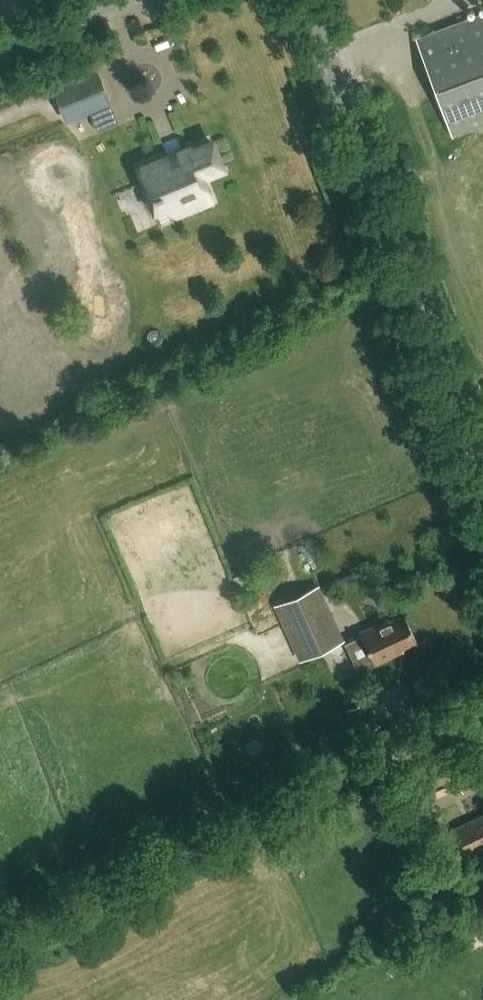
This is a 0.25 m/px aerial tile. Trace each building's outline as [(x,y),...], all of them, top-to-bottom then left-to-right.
[(416,39),(452,136),(482,125),(482,15),(416,39)] [(110,100),(96,67),(55,85),(69,118),(110,100)] [(93,108),(98,125),(117,120),(112,103),(93,108)] [(204,176),(222,168),(212,142),(193,150),(191,145),(138,166),(151,201),(171,193),(178,211),(207,199),(204,192),(210,190),(204,176)] [(120,196),(127,208),(136,202),(138,207),(147,202),(137,186),(120,196)] [(300,663),(346,642),(320,585),(274,607),(300,663)] [(357,669),(374,662),(375,665),(404,652),(403,650),(418,643),(404,614),(390,621),(389,619),(360,632),(361,635),(345,643),(357,669)] [(420,691),(436,682),(429,668),(413,677),(420,691)] [(342,733),(380,726),(375,701),(337,709),(342,733)] [(448,763),(463,794),(482,784),(482,746),(448,763)] [(482,849),(482,815),(435,838),(448,866),(482,849)] [(473,921),(482,940),(482,920),(482,917),(473,921)]
